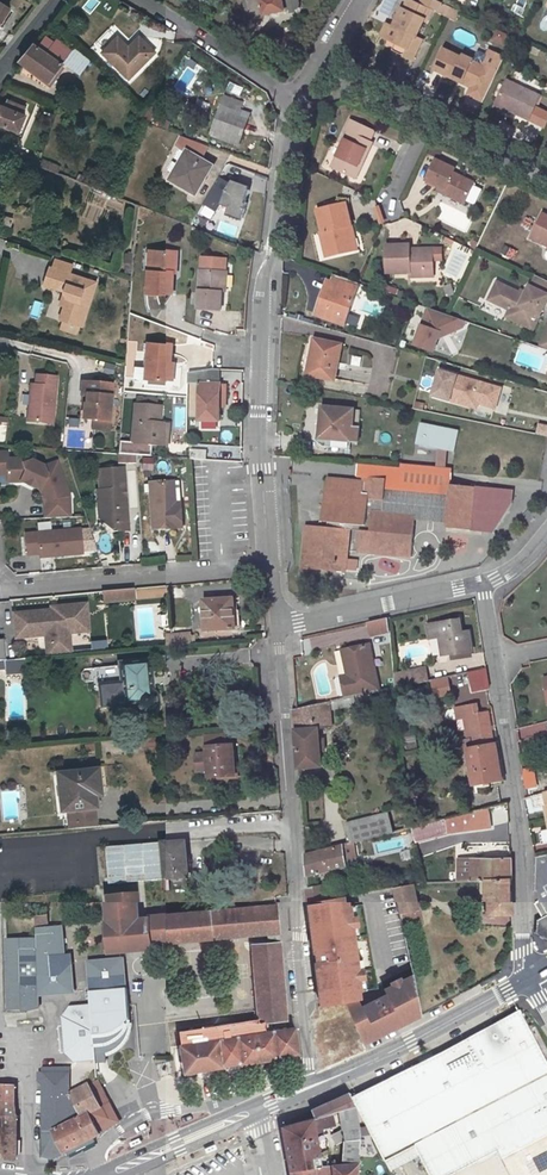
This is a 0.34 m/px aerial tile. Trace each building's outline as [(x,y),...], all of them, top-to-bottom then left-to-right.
[(11,8),(0,0),(0,25),(11,8)] [(92,8),(108,18),(119,0),(97,0),(92,8)] [(265,15),(286,10),(284,0),(262,0),(265,15)] [(395,23),(392,21),(386,33),(398,39),(409,44),(405,52),(415,56),(424,37),(418,34),(427,17),(430,18),(435,7),(420,0),(410,0),(407,7),(404,5),(395,23)] [(447,0),(443,8),(451,12),(455,4),(447,0)] [(397,2),(383,31),(386,33),(392,21),(395,23),(404,5),(397,2)] [(451,12),(459,16),(463,8),(455,4),(451,12)] [(145,26),(143,34),(171,40),(173,32),(145,26)] [(496,29),(491,39),(503,45),(508,34),(496,29)] [(80,47),(65,35),(50,54),(35,43),(20,60),(53,83),(80,47)] [(132,78),(158,52),(142,36),(131,46),(121,36),(105,51),(132,78)] [(394,47),(405,52),(409,44),(398,39),(394,47)] [(457,73),(465,77),(463,80),(475,86),(479,77),(482,79),(487,68),(475,62),(476,59),(467,54),(465,56),(446,47),(436,67),(455,76),(457,73)] [(475,62),(487,68),(489,65),(476,59),(475,62)] [(212,88),(203,85),(205,77),(189,72),(173,119),(198,128),(212,88)] [(499,104),(531,120),(543,96),(511,80),(499,104)] [(239,108),(242,100),(223,94),(208,135),(238,146),(250,112),(239,108)] [(17,112),(0,105),(0,123),(10,127),(17,112)] [(20,131),(27,115),(17,112),(10,127),(20,131)] [(351,130),(334,164),(355,175),(363,158),(366,159),(375,141),(372,140),(377,129),(353,117),(348,128),(351,130)] [(212,163),(187,149),(170,179),(195,193),(212,163)] [(363,158),(355,175),(357,176),(366,159),(363,158)] [(441,186),(446,189),(444,193),(465,203),(476,183),(454,172),(456,168),(437,159),(427,180),(441,186)] [(249,185),(226,180),(212,176),(203,214),(207,215),(208,210),(224,214),(241,219),(249,185)] [(326,229),(332,251),(355,246),(349,222),(352,222),(347,200),(338,203),(327,205),(318,208),(323,229),(326,229)] [(139,219),(150,219),(150,209),(139,209),(139,219)] [(544,215),(533,239),(546,246),(546,216),(544,215)] [(349,222),(355,246),(358,245),(352,222),(349,222)] [(235,236),(237,226),(222,223),(220,233),(235,236)] [(321,230),(327,253),(332,251),(326,229),(323,229),(321,230)] [(389,268),(412,269),(412,272),(425,273),(425,267),(435,268),(436,247),(422,246),(420,249),(416,249),(415,246),(413,246),(413,243),(389,242),(389,268)] [(516,258),(517,248),(501,246),(500,256),(516,258)] [(151,271),(150,291),(176,293),(176,272),(180,272),(180,252),(157,250),(156,271),(151,271)] [(105,282),(59,267),(54,284),(74,290),(74,292),(77,298),(70,318),(91,325),(105,282)] [(224,308),(224,285),(224,268),(204,268),(202,307),(224,308)] [(365,277),(342,268),(339,277),(334,275),(322,307),(350,317),(365,277)] [(535,276),(530,285),(546,294),(546,283),(535,276)] [(534,327),(546,301),(546,294),(530,285),(527,292),(526,295),(520,291),(498,281),(492,293),(501,298),(500,301),(511,307),(508,314),(534,327)] [(490,297),(500,301),(501,298),(492,293),(490,297)] [(158,310),(159,295),(147,294),(147,310),(158,310)] [(462,314),(432,303),(418,339),(437,346),(441,335),(443,328),(460,320),(462,314)] [(443,328),(441,335),(465,323),(468,316),(462,314),(460,320),(443,328)] [(539,346),(546,349),(546,323),(539,346)] [(309,367),(334,373),(341,337),(315,332),(310,352),(313,352),(309,367)] [(177,343),(154,341),(152,378),(175,380),(177,343)] [(113,375),(116,364),(105,361),(102,372),(113,375)] [(134,379),(143,379),(142,364),(134,365),(134,379)] [(194,382),(202,382),(200,419),(219,420),(221,401),(227,402),(228,379),(223,379),(223,378),(220,378),(221,368),(219,368),(194,371),(194,382)] [(501,384),(457,370),(450,395),(470,401),(471,396),(478,398),(495,404),(501,384)] [(33,386),(31,423),(56,424),(59,378),(39,376),(38,386),(33,386)] [(88,417),(114,419),(117,383),(86,382),(85,394),(87,394),(93,395),(92,404),(89,404),(88,417)] [(167,437),(167,428),(169,408),(163,408),(150,407),(150,400),(150,399),(144,399),(144,406),(142,406),(140,444),(175,448),(176,438),(167,437)] [(322,431),(350,434),(353,402),(322,399),(320,417),(324,417),(322,431)] [(416,440),(455,448),(459,427),(420,419),(416,440)] [(176,429),(167,428),(167,437),(176,438),(176,429)] [(68,517),(66,459),(8,461),(8,450),(0,450),(0,476),(5,476),(5,487),(41,485),(42,518),(68,517)] [(126,469),(100,470),(101,491),(104,490),(105,510),(103,513),(103,521),(106,525),(118,524),(119,530),(119,532),(129,532),(127,498),(124,498),(124,490),(127,490),(126,469)] [(411,555),(414,517),(415,512),(447,515),(446,520),(445,526),(479,530),(483,485),(436,481),(435,491),(387,486),(388,475),(365,473),(364,478),(327,474),(323,518),(327,519),(327,523),(306,521),(301,564),(345,569),(350,526),(360,527),(358,550),(411,555)] [(172,483),(151,484),(153,531),(183,529),(182,504),(177,504),(174,504),(172,483)] [(446,520),(447,515),(415,512),(414,517),(446,520)] [(120,541),(121,562),(141,561),(140,540),(120,541)] [(135,589),(136,599),(164,598),(163,587),(135,589)] [(133,591),(131,591),(116,592),(103,594),(104,602),(133,600),(133,591)] [(232,599),(202,601),(204,632),(234,629),(232,599)] [(50,610),(12,613),(14,638),(43,636),(45,657),(70,656),(68,635),(79,634),(77,605),(56,607),(53,610),(50,610)] [(86,605),(77,605),(79,634),(88,634),(86,605)] [(429,638),(440,636),(450,634),(453,654),(472,651),(469,630),(461,631),(459,619),(427,625),(429,638)] [(352,624),(321,634),(326,648),(368,634),(365,624),(353,628),(352,624)] [(450,634),(440,636),(443,656),(453,654),(450,634)] [(197,636),(178,638),(179,646),(198,645),(197,636)] [(349,675),(342,676),(347,698),(349,697),(381,690),(371,643),(347,648),(353,674),(349,675)] [(347,648),(344,649),(349,675),(353,674),(347,648)] [(120,667),(122,686),(124,707),(135,706),(136,709),(137,712),(140,714),(143,715),(146,716),(149,715),(151,714),(154,712),(156,709),(157,706),(157,703),(156,700),(154,697),(152,695),(149,694),(146,693),(145,681),(150,680),(149,664),(120,667)] [(396,687),(429,680),(426,666),(395,673),(396,687)] [(98,689),(122,686),(120,667),(83,670),(80,674),(81,687),(85,690),(98,689)] [(486,668),(469,672),(472,690),(489,686),(486,668)] [(464,682),(462,673),(452,675),(454,685),(464,682)] [(454,692),(451,676),(430,680),(433,697),(454,692)] [(26,678),(6,678),(5,720),(25,721),(26,678)] [(347,698),(297,709),(294,709),(298,769),(322,767),(319,727),(332,725),(331,708),(351,703),(349,697),(347,698)] [(468,734),(473,733),(475,744),(494,741),(489,711),(479,712),(478,703),(457,705),(459,716),(464,715),(468,734)] [(183,735),(165,737),(165,746),(184,744),(183,735)] [(141,737),(141,749),(155,749),(156,737),(141,737)] [(475,744),(468,746),(474,783),(500,779),(494,741),(475,744)] [(205,770),(205,777),(232,775),(232,764),(228,764),(226,745),(204,746),(204,753),(205,770)] [(205,770),(204,753),(193,754),(193,771),(205,770)] [(533,767),(523,769),(526,787),(536,785),(533,767)] [(87,810),(85,786),(92,785),(91,771),(50,775),(54,814),(58,813),(86,810),(87,810)] [(531,796),(534,808),(546,805),(546,793),(531,796)] [(461,828),(491,825),(489,806),(459,814),(461,828)] [(86,810),(58,813),(60,829),(87,827),(86,810)] [(387,812),(345,823),(350,842),(353,842),(392,831),(387,812)] [(449,830),(461,828),(459,814),(447,817),(449,830)] [(449,830),(447,817),(411,826),(414,839),(449,830)] [(539,830),(541,844),(546,843),(546,829),(539,830)] [(376,851),(408,847),(406,837),(375,841),(376,851)] [(188,876),(185,841),(160,843),(162,878),(188,876)] [(353,842),(350,842),(305,854),(307,876),(357,865),(353,842)] [(535,855),(535,888),(544,906),(546,905),(546,908),(546,852),(535,855)] [(458,880),(487,879),(511,879),(511,859),(488,860),(488,858),(458,859),(458,880)] [(487,879),(486,915),(512,915),(511,879),(487,879)] [(370,892),(369,883),(324,892),(321,885),(307,887),(308,905),(370,892)] [(393,888),(401,924),(402,926),(422,922),(414,884),(393,888)] [(139,895),(109,897),(110,922),(140,920),(139,895)] [(317,962),(316,962),(321,1007),(347,1002),(356,1000),(359,999),(359,994),(361,991),(357,959),(355,938),(350,906),(349,906),(347,897),(308,905),(314,954),(316,954),(317,962)] [(355,938),(360,937),(356,905),(350,906),(355,938)] [(153,944),(224,939),(280,934),(277,907),(151,917),(151,919),(140,920),(110,922),(108,922),(110,953),(128,952),(128,945),(134,945),(134,951),(154,950),(153,944)] [(537,917),(536,931),(546,937),(546,912),(537,917)] [(52,915),(41,916),(41,924),(53,923),(52,915)] [(68,955),(66,925),(41,926),(41,937),(42,995),(76,991),(74,954),(68,955)] [(26,937),(11,937),(12,1006),(42,1006),(42,999),(38,999),(38,995),(42,995),(41,937),(34,937),(32,941),(26,937)] [(287,1021),(284,944),(256,945),(259,1020),(230,1025),(224,1025),(180,1030),(183,1045),(186,1071),(223,1067),(241,1062),(241,1065),(274,1060),(277,1060),(277,1057),(279,1057),(298,1054),(294,1028),(272,1032),(271,1021),(287,1021)] [(128,1006),(124,958),(111,959),(90,961),(92,992),(93,1005),(72,1006),(64,1016),(67,1053),(77,1060),(109,1058),(109,1052),(112,1050),(116,1047),(120,1043),(122,1040),(125,1036),(127,1032),(129,1027),(129,1023),(128,1006)] [(357,959),(361,991),(367,990),(363,958),(357,959)] [(351,1012),(364,1044),(421,1014),(412,975),(400,981),(392,985),(383,990),(386,995),(361,1008),(356,1000),(347,1002),(351,1012)] [(522,1007),(443,1050),(352,1094),(358,1107),(386,1161),(415,1146),(420,1156),(430,1174),(511,1174),(503,1158),(546,1135),(546,1059),(522,1007)] [(364,1044),(351,1012),(315,1028),(316,1044),(323,1061),(332,1066),(367,1051),(364,1044)] [(55,1130),(87,1113),(75,1091),(71,1094),(71,1075),(72,1075),(72,1067),(44,1067),(44,1073),(40,1073),(40,1080),(45,1085),(44,1157),(53,1159),(65,1153),(55,1130)] [(110,1101),(98,1078),(75,1090),(75,1091),(87,1113),(91,1111),(93,1110),(101,1106),(110,1101)] [(16,1085),(0,1084),(0,1159),(13,1160),(13,1159),(16,1156),(18,1156),(18,1141),(18,1136),(17,1117),(18,1117),(18,1115),(17,1115),(16,1100),(16,1085)] [(290,1170),(315,1166),(313,1157),(322,1155),(317,1128),(323,1127),(322,1123),(336,1121),(335,1118),(341,1117),(347,1146),(345,1162),(360,1161),(362,1138),(358,1107),(352,1094),(350,1092),(313,1110),(317,1117),(283,1126),(290,1170)] [(101,1106),(107,1119),(111,1126),(121,1121),(110,1101),(101,1106)] [(100,1123),(107,1119),(101,1106),(93,1110),(100,1123)] [(91,1111),(87,1113),(55,1130),(65,1153),(69,1151),(71,1154),(96,1142),(95,1139),(103,1134),(101,1131),(97,1124),(91,1111)] [(100,1123),(97,1124),(101,1131),(111,1126),(107,1119),(100,1123)] [(503,1158),(511,1174),(546,1174),(546,1135),(503,1158)] [(386,1161),(391,1171),(420,1156),(415,1146),(386,1161)] [(345,1162),(335,1163),(336,1174),(358,1174),(360,1161),(345,1162)] [(315,1166),(290,1170),(291,1174),(320,1174),(319,1165),(315,1166)]
